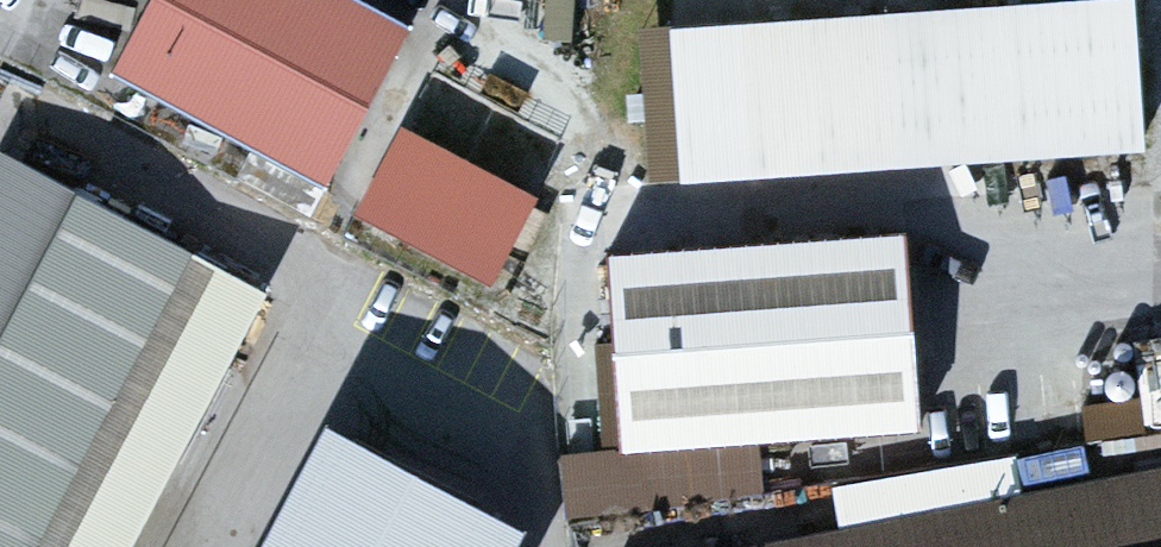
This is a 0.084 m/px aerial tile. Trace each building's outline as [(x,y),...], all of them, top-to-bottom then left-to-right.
[(322,184),(402,29),(346,0),(149,0),(110,75),(322,184)] [(1133,141),(1125,9),(660,37),(668,169),(1133,141)] [(361,220),(488,287),(533,202),(406,135),(361,220)] [(3,166),(0,173),(0,546),(90,546),(228,281),(3,166)] [(897,244),(615,265),(628,441),(910,420),(897,244)] [(759,499),(755,450),(573,464),(576,513),(759,499)] [(339,451),(290,546),(515,546),(518,541),(339,451)] [(796,546),(1160,546),(1160,475),(796,546)]
